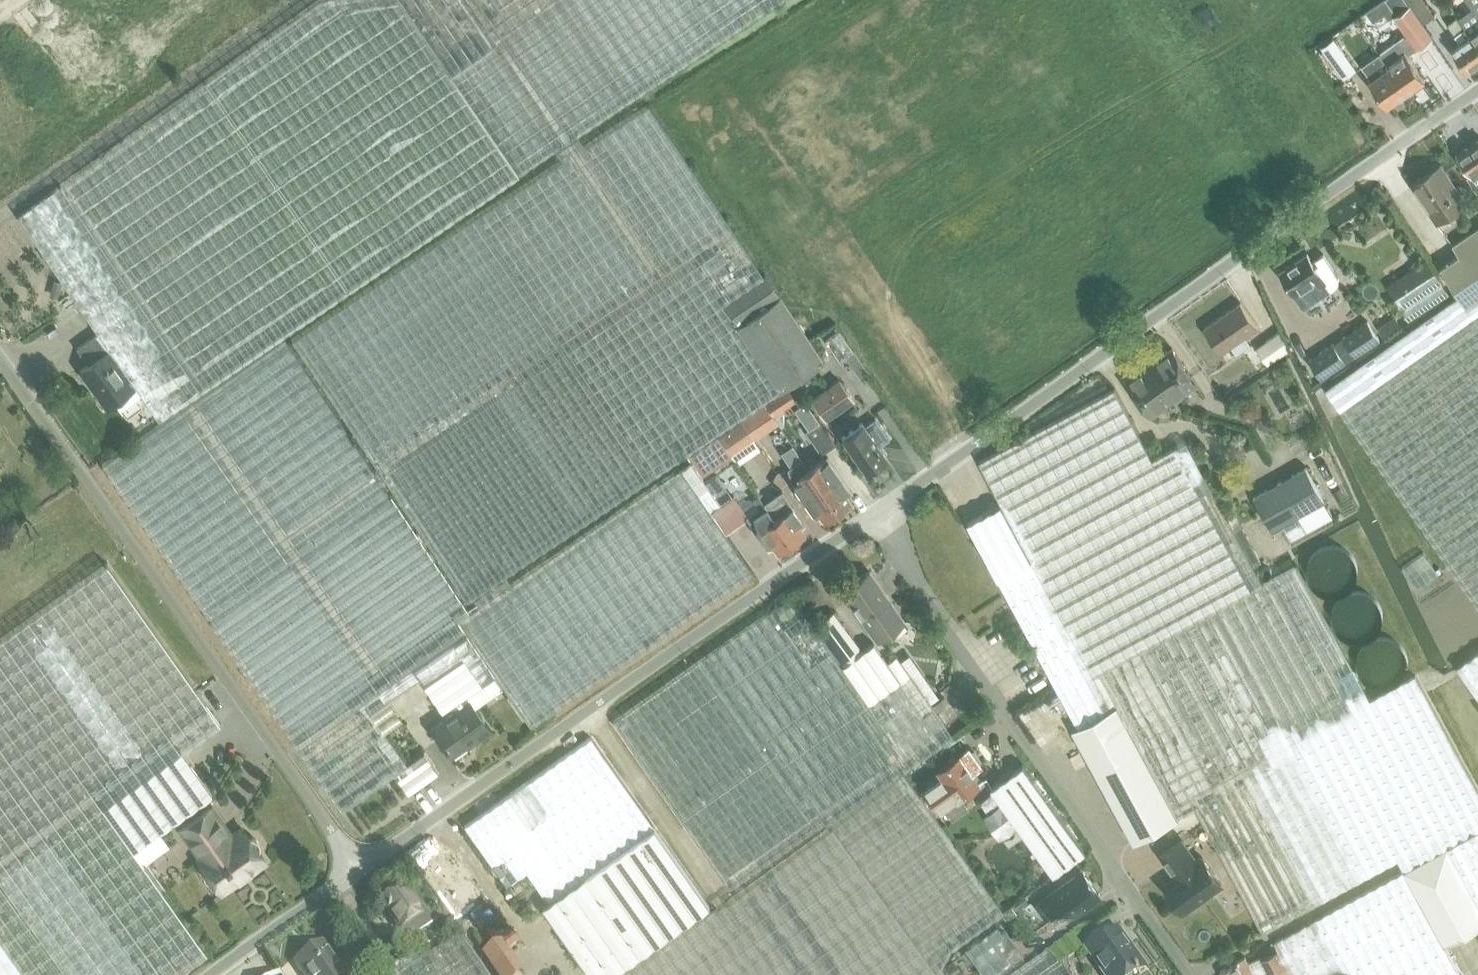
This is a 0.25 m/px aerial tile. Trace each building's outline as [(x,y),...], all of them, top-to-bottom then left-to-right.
[(18,214),(99,331),(136,385),(159,418),(555,149),(577,134),(780,0),(315,0),(18,214)] [(1366,10),(1373,21),(1385,13),(1389,19),(1393,16),(1405,34),(1379,52),(1405,90),(1424,77),(1407,54),(1433,37),(1423,22),(1422,23),(1406,0),(1381,0),(1366,10)] [(1422,23),(1423,22),(1433,16),(1421,0),(1406,0),(1422,23)] [(1473,8),(1459,18),(1477,45),(1477,0),(1467,0),(1473,8)] [(1449,24),(1460,41),(1451,47),(1468,71),(1477,64),(1477,45),(1459,18),(1458,17),(1449,24)] [(1334,36),(1320,46),(1344,78),(1357,68),(1334,36)] [(1379,52),(1361,65),(1371,79),(1369,80),(1386,104),(1405,90),(1379,52)] [(562,160),(291,338),(379,469),(386,480),(466,599),(778,391),(720,303),(763,274),(648,103),(584,145),(577,134),(555,149),(562,160)] [(1456,152),(1471,174),(1467,177),(1477,192),(1477,137),(1456,152)] [(1463,201),(1446,176),(1437,164),(1409,184),(1435,221),(1463,201)] [(1459,293),(1468,307),(1477,300),(1477,225),(1451,245),(1458,254),(1441,266),(1459,293)] [(1338,274),(1336,271),(1324,254),(1314,260),(1308,252),(1280,271),(1305,307),(1316,299),(1335,286),(1337,284),(1338,282),(1338,280),(1338,277),(1338,274)] [(1428,259),(1387,286),(1409,319),(1450,293),(1428,259)] [(763,274),(720,303),(778,391),(824,360),(765,272),(763,274)] [(1326,387),(1477,603),(1477,300),(1468,307),(1459,293),(1326,387)] [(1252,343),(1246,336),(1257,328),(1240,303),(1205,327),(1222,352),(1232,345),(1238,353),(1252,343)] [(1394,315),(1377,326),(1383,336),(1401,325),(1394,315)] [(1368,320),(1343,336),(1356,356),(1380,339),(1368,320)] [(838,329),(825,338),(839,359),(845,355),(846,355),(852,350),(838,329)] [(1281,330),(1275,335),(1257,347),(1268,363),(1284,352),(1291,348),(1281,330)] [(99,331),(76,347),(88,363),(80,369),(89,382),(91,381),(109,405),(136,385),(99,331)] [(285,337),(102,464),(342,808),(394,772),(408,793),(438,773),(423,752),(407,763),(370,711),(419,676),(457,649),(481,683),(494,673),(458,621),(470,613),(382,482),(386,480),(379,469),(375,472),(285,337)] [(1334,343),(1309,359),(1321,378),(1346,362),(1334,343)] [(1173,348),(1149,364),(1174,399),(1197,383),(1173,348)] [(1150,415),(1174,399),(1149,364),(1126,380),(1150,415)] [(825,418),(852,399),(838,378),(810,398),(825,418)] [(787,387),(765,402),(773,415),(795,400),(787,387)] [(968,521),(1078,726),(1117,704),(1178,817),(1196,808),(1263,932),(1397,859),(1403,871),(1447,847),(1477,904),(1477,791),(1415,675),(1369,700),(1296,564),(1263,582),(1254,566),(1228,517),(1186,440),(1152,458),(1115,388),(979,461),(1001,503),(968,521)] [(765,402),(740,419),(752,436),(754,439),(778,423),(773,415),(765,402)] [(852,431),(842,437),(865,471),(885,457),(878,446),(889,439),(874,418),(863,425),(862,424),(852,431)] [(740,419),(717,435),(729,452),(752,436),(740,419)] [(822,452),(836,443),(820,420),(806,429),(822,452)] [(717,434),(686,455),(690,460),(701,477),(732,456),(729,452),(717,435),(717,434)] [(828,455),(808,468),(820,485),(837,510),(851,501),(847,494),(852,490),(828,455)] [(801,458),(787,468),(792,483),(791,483),(814,516),(818,514),(823,520),(837,510),(820,485),(808,468),(801,458)] [(470,613),(458,621),(494,673),(504,687),(530,726),(752,573),(725,533),(710,511),(720,504),(704,481),(701,477),(690,460),(511,584),(505,576),(474,598),(479,606),(470,613)] [(1304,467),(1281,480),(1300,514),(1309,529),(1333,516),(1325,500),(1306,466),(1304,467)] [(1279,481),(1253,495),(1272,529),(1283,523),(1292,539),(1309,529),(1300,514),(1281,480),(1279,481)] [(1333,492),(1338,500),(1346,496),(1342,487),(1333,492)] [(782,490),(764,502),(791,542),(805,532),(800,526),(804,523),(782,490)] [(747,514),(745,515),(747,518),(768,548),(772,545),(777,552),(791,542),(764,502),(764,503),(758,494),(752,498),(758,507),(747,514)] [(720,504),(710,511),(725,533),(747,518),(745,515),(747,514),(733,495),(720,504)] [(1358,570),(1358,569),(1357,565),(1356,560),(1354,557),(1351,553),(1347,549),(1344,547),(1339,545),(1335,545),(1330,545),(1325,546),(1320,548),(1317,551),(1311,558),(1309,563),(1308,568),(1309,573),(1310,578),(1314,586),(1321,591),(1326,593),(1331,594),(1336,594),(1341,593),(1347,590),(1349,588),(1353,584),(1355,580),(1357,575),(1358,570)] [(206,953),(142,863),(133,850),(101,806),(180,750),(219,722),(106,563),(0,638),(0,974),(174,974),(206,953)] [(871,571),(842,590),(875,641),(904,623),(871,571)] [(1381,617),(1380,612),(1379,608),(1377,604),(1374,600),(1367,595),(1362,593),(1358,592),(1354,592),(1348,593),(1344,596),(1339,598),(1334,606),(1332,611),(1331,616),(1332,621),(1333,625),(1335,630),(1338,634),(1345,639),(1350,641),(1354,641),(1359,641),(1364,640),(1370,637),(1372,635),(1376,632),(1378,628),(1380,623),(1381,617)] [(616,718),(613,721),(730,887),(824,821),(826,824),(952,735),(929,703),(911,677),(870,705),(814,626),(792,595),(616,718)] [(833,611),(814,626),(870,705),(911,677),(895,655),(887,661),(873,641),(862,649),(833,611)] [(1405,663),(1405,662),(1405,658),(1404,653),(1399,645),(1394,641),(1390,639),(1382,637),(1377,637),(1372,639),(1365,643),(1360,648),(1358,652),(1357,657),(1356,661),(1357,670),(1360,675),(1363,679),(1366,682),(1371,684),(1375,686),(1380,687),(1385,686),(1390,685),(1394,683),(1398,680),(1401,676),(1403,672),(1405,666),(1405,663)] [(457,649),(419,676),(442,709),(449,704),(454,711),(470,700),(475,707),(504,687),(494,673),(481,683),(457,649)] [(1456,666),(1477,696),(1477,651),(1456,666)] [(454,711),(431,726),(450,755),(475,738),(477,739),(490,730),(475,707),(470,700),(454,711)] [(1078,726),(1072,728),(1134,841),(1178,817),(1117,704),(1078,726)] [(560,758),(464,825),(506,884),(526,869),(548,899),(653,826),(590,736),(560,758)] [(922,789),(944,820),(962,807),(956,799),(977,784),(969,773),(979,766),(977,763),(979,760),(973,751),(969,752),(967,749),(936,771),(940,776),(922,789)] [(180,750),(101,806),(133,850),(142,863),(169,845),(160,831),(211,794),(180,750)] [(998,783),(992,787),(1002,803),(1025,834),(1054,875),(1086,852),(1024,764),(998,783)] [(623,974),(937,974),(936,974),(950,949),(1003,911),(904,773),(735,895),(623,974)] [(1002,803),(984,816),(1000,839),(1004,836),(1009,844),(1025,834),(1002,803)] [(208,808),(181,828),(201,857),(197,860),(204,869),(202,872),(203,877),(205,880),(209,882),(213,882),(219,891),(238,878),(240,882),(251,874),(248,871),(263,860),(257,851),(258,848),(258,844),(255,840),(251,838),(248,838),(241,829),(229,837),(208,808)] [(541,904),(590,974),(608,974),(708,905),(653,826),(548,899),(541,904)] [(1182,839),(1160,854),(1171,869),(1173,868),(1178,874),(1164,884),(1183,911),(1222,883),(1203,856),(1197,860),(1182,839)] [(1403,871),(1444,945),(1477,927),(1477,904),(1447,847),(1403,871)] [(430,870),(424,874),(441,898),(447,893),(459,885),(466,896),(476,889),(468,879),(471,877),(463,865),(459,867),(449,854),(429,868),(430,870)] [(1081,871),(1035,905),(1052,929),(1099,895),(1081,871)] [(1316,918),(1345,972),(1347,974),(1460,974),(1444,945),(1403,871),(1316,918)] [(422,933),(437,922),(411,884),(395,895),(393,893),(381,901),(383,903),(381,905),(398,932),(399,931),(407,943),(408,942),(415,953),(429,943),(422,933)] [(1025,897),(1015,904),(1021,913),(1024,910),(1021,906),(1028,901),(1025,897)] [(1249,962),(1255,974),(1340,974),(1345,972),(1316,918),(1274,941),(1278,949),(1262,957),(1261,955),(1249,962)] [(1016,954),(995,925),(963,947),(983,974),(988,974),(1016,954)] [(1146,971),(1115,928),(1084,950),(1102,974),(1140,974),(1146,971)] [(495,974),(523,974),(508,952),(524,942),(515,929),(499,939),(501,942),(482,955),(495,974)] [(383,974),(484,974),(459,938),(427,960),(423,954),(412,961),(410,956),(383,974)] [(1062,967),(1083,952),(1073,938),(1022,974),(1067,974),(1062,967)] [(323,945),(295,964),(303,974),(343,974),(323,945)] [(1249,962),(1246,956),(1220,969),(1223,974),(1255,974),(1249,962)] [(292,961),(280,969),(284,974),(302,974),(292,961)]
